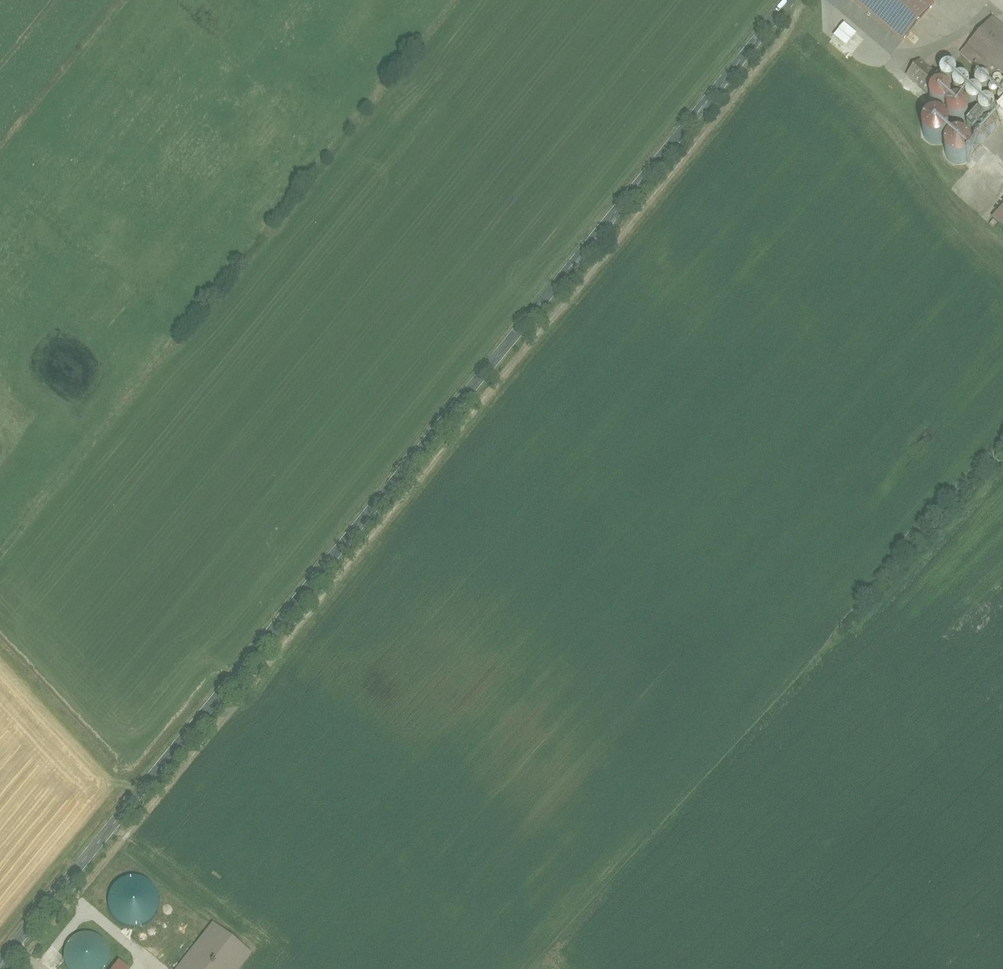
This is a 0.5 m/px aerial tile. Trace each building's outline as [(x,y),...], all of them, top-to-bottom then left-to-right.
[(925,0),(845,0),(897,45),(932,6),(925,0)] [(988,22),(963,49),(1002,83),(1002,35),(988,22)] [(841,23),(830,36),(843,47),(854,35),(841,23)] [(908,75),(928,93),(940,79),(940,76),(921,60),(908,75)] [(956,116),(956,104),(945,104),(945,116),(956,116)] [(941,146),(954,153),(959,144),(947,137),(941,146)] [(1002,233),(1002,204),(989,219),(1002,233)] [(113,927),(154,923),(150,877),(105,881),(107,904),(111,903),(113,927)] [(210,925),(178,968),(239,968),(250,954),(210,925)] [(110,947),(72,931),(57,968),(60,968),(101,968),(110,947)]
